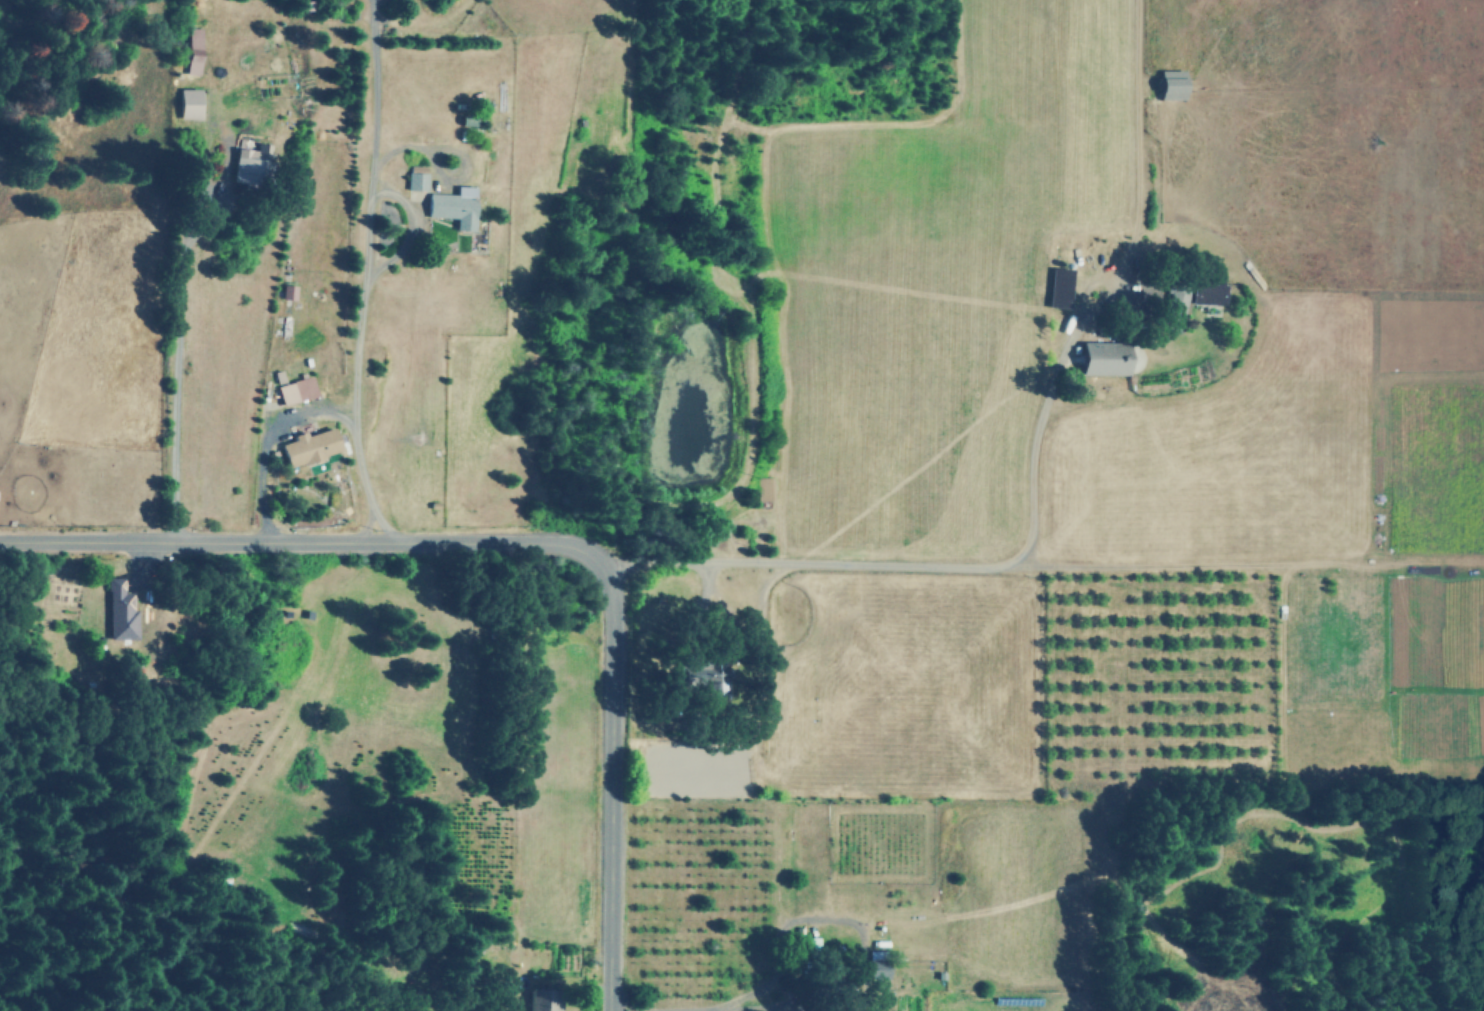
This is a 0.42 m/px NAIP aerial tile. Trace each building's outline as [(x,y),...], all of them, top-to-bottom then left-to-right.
[(198,75),(200,28),(186,28),(184,74),(198,75)] [(1183,100),(1184,70),(1159,70),(1158,99),(1183,100)] [(178,118),(198,117),(198,89),(177,89),(178,118)] [(234,148),(230,183),(255,186),(260,144),(257,144),(256,150),(234,148)] [(406,189),(424,190),(425,166),(407,165),(406,189)] [(473,186),(455,186),(455,194),(427,193),(426,217),(455,218),(454,230),(472,231),(473,186)] [(1069,269),(1050,268),(1048,308),(1067,309),(1069,269)] [(1223,286),(1190,285),(1190,303),(1223,304),(1223,286)] [(1164,328),(1180,331),(1186,289),(1170,287),(1164,328)] [(1081,374),(1128,375),(1129,343),(1081,342),(1081,374)] [(275,386),(281,406),(315,396),(310,376),(275,386)] [(285,467),(338,452),(331,428),(304,435),(303,432),(291,435),(293,440),(279,444),(285,467)] [(107,639),(134,640),(135,592),(125,592),(125,577),(109,577),(107,639)] [(867,979),(885,979),(885,959),(878,960),(877,951),(867,951),(867,979)]
